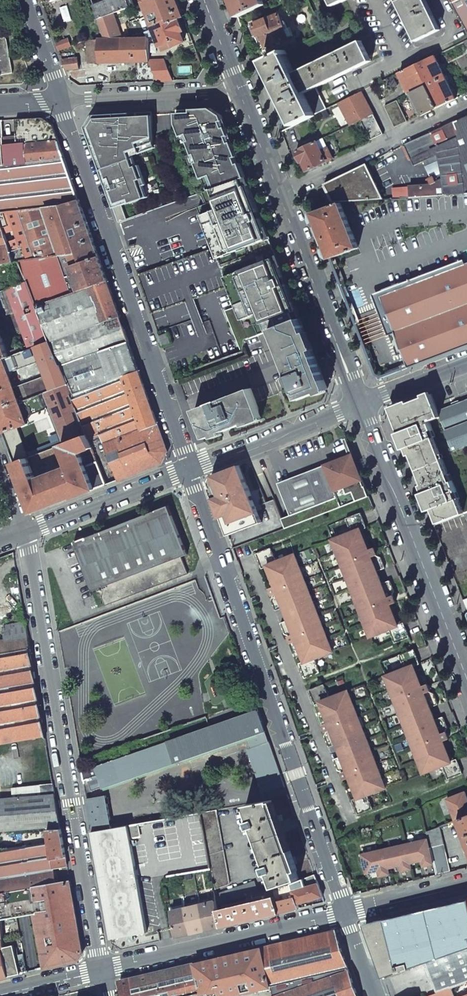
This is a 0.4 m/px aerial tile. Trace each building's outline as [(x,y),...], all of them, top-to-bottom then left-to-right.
[(93,6),(98,19),(113,13),(131,6),(133,5),(131,0),(108,0),(93,6)] [(143,2),(152,26),(167,20),(169,23),(178,19),(184,17),(182,13),(177,0),(147,0),(143,2)] [(237,17),(265,4),(263,0),(231,0),(237,17)] [(416,42),(440,30),(425,0),(396,0),(416,42)] [(466,32),(466,0),(450,0),(466,32)] [(122,39),(113,13),(98,19),(105,40),(122,39)] [(261,35),(265,47),(282,41),(283,43),(288,41),(284,30),(287,29),(285,22),(282,23),(279,15),(253,25),(258,36),(261,35)] [(167,20),(152,26),(160,47),(171,43),(172,47),(184,42),(181,33),(183,32),(178,19),(169,23),(167,20)] [(13,73),(6,38),(0,39),(0,76),(13,73)] [(68,39),(56,43),(59,50),(71,46),(68,39)] [(98,62),(98,63),(122,62),(122,39),(105,40),(98,40),(98,46),(98,62)] [(148,39),(122,39),(122,62),(149,62),(149,61),(149,50),(148,39)] [(362,41),(295,74),(305,94),(316,88),(371,61),(362,41)] [(98,62),(98,46),(88,46),(88,62),(98,62)] [(280,96),(294,126),(315,115),(305,94),(295,74),(284,52),(263,63),(280,96)] [(418,65),(428,86),(446,77),(436,56),(418,65)] [(65,68),(66,70),(79,68),(78,58),(62,60),(65,68)] [(165,61),(149,61),(149,62),(157,82),(173,81),(165,61)] [(400,73),(410,95),(428,86),(418,65),(400,73)] [(387,80),(391,89),(397,86),(394,76),(387,80)] [(428,86),(438,108),(456,99),(446,77),(428,86)] [(438,108),(428,86),(410,95),(420,116),(421,116),(438,108)] [(316,88),(305,94),(315,115),(327,109),(316,88)] [(362,93),(339,103),(351,125),(361,121),(374,114),(362,93)] [(395,128),(407,122),(397,101),(385,106),(395,128)] [(204,190),(244,176),(223,117),(211,110),(178,111),(178,114),(180,128),(172,131),(181,157),(172,161),(162,134),(152,138),(152,116),(153,113),(94,116),(86,129),(106,185),(119,222),(204,190)] [(374,114),(361,121),(371,141),(383,134),(374,114)] [(466,194),(466,117),(455,123),(466,194)] [(18,119),(16,120),(17,136),(17,144),(59,142),(53,125),(42,118),(18,119)] [(466,194),(455,123),(454,122),(430,131),(404,145),(408,154),(406,155),(409,161),(411,160),(414,166),(424,161),(426,166),(439,160),(444,180),(437,183),(434,177),(427,180),(429,186),(392,188),(393,199),(399,198),(466,194)] [(3,145),(17,144),(17,136),(3,137),(3,145)] [(316,142),(321,153),(328,149),(323,139),(316,142)] [(61,149),(59,142),(17,144),(3,145),(5,165),(65,158),(61,149)] [(316,142),(296,152),(301,162),(302,161),(307,171),(332,159),(328,149),(321,153),(316,142)] [(19,211),(44,208),(63,206),(79,201),(77,193),(65,158),(5,165),(0,165),(0,213),(19,211)] [(340,203),(381,199),(383,199),(367,164),(324,185),(333,203),(340,203)] [(302,319),(247,174),(244,176),(204,190),(209,205),(199,209),(214,249),(228,286),(248,339),(272,330),(302,319)] [(347,264),(346,264),(347,267),(357,263),(365,258),(364,246),(352,215),(383,205),(381,199),(340,203),(358,247),(343,253),(347,264)] [(79,201),(63,206),(78,253),(82,264),(99,258),(89,229),(79,201)] [(340,203),(313,214),(322,238),(330,258),(343,253),(358,247),(346,218),(340,203)] [(63,206),(44,208),(60,256),(69,254),(78,253),(63,206)] [(44,208),(19,211),(35,259),(60,256),(44,208)] [(35,259),(19,211),(0,213),(0,220),(3,229),(9,247),(14,262),(19,261),(35,259)] [(9,247),(3,229),(0,230),(0,248),(9,247)] [(14,262),(9,247),(0,248),(0,264),(14,262)] [(228,286),(214,249),(195,255),(157,268),(139,274),(152,313),(170,307),(209,293),(228,286)] [(78,253),(69,254),(74,267),(82,264),(78,253)] [(330,258),(334,269),(346,264),(347,264),(343,253),(330,258)] [(35,259),(19,261),(27,282),(28,282),(37,306),(79,291),(71,268),(74,267),(69,254),(60,256),(35,259)] [(74,267),(71,268),(79,291),(108,281),(100,260),(99,258),(82,264),(74,267)] [(388,335),(394,333),(381,296),(466,264),(464,259),(372,294),(375,302),(388,335)] [(408,369),(466,346),(466,263),(466,264),(381,296),(394,333),(408,369)] [(79,291),(37,306),(51,342),(92,327),(120,317),(114,299),(108,281),(79,291)] [(27,282),(8,289),(16,312),(28,346),(29,349),(36,347),(51,342),(37,306),(28,282),(27,282)] [(8,289),(0,292),(7,309),(9,315),(16,312),(8,289)] [(120,317),(92,327),(101,351),(129,342),(120,317)] [(302,319),(272,330),(299,400),(327,389),(320,369),(302,319)] [(92,327),(51,342),(61,366),(101,351),(92,327)] [(3,359),(9,357),(11,356),(11,354),(8,354),(0,332),(0,360),(3,359)] [(172,341),(169,332),(159,336),(163,345),(172,341)] [(51,342),(36,347),(41,361),(46,376),(52,390),(68,384),(61,366),(51,342)] [(129,342),(101,351),(112,381),(122,378),(139,372),(137,366),(129,342)] [(9,357),(3,359),(9,373),(41,361),(36,347),(29,349),(27,350),(26,351),(14,355),(11,356),(9,357)] [(101,351),(61,366),(68,384),(73,394),(112,381),(101,351)] [(0,360),(0,409),(19,402),(14,388),(9,373),(3,359),(0,360)] [(141,431),(104,443),(108,455),(118,481),(162,464),(167,452),(164,443),(139,372),(122,378),(141,431)] [(46,376),(14,388),(19,402),(26,400),(43,393),(52,390),(46,376)] [(73,394),(71,395),(87,436),(89,441),(101,436),(104,443),(141,431),(122,378),(112,381),(73,394)] [(52,390),(43,393),(48,407),(63,445),(87,436),(71,395),(73,394),(68,384),(52,390)] [(250,389),(195,410),(205,439),(262,417),(250,389)] [(43,393),(26,400),(30,414),(48,407),(43,393)] [(402,437),(413,466),(453,451),(438,411),(431,394),(409,403),(408,401),(399,404),(394,417),(402,437)] [(27,423),(2,433),(14,464),(27,459),(32,457),(56,448),(61,446),(63,445),(48,407),(30,414),(26,400),(19,402),(27,423)] [(442,410),(438,411),(453,451),(466,446),(466,400),(442,410)] [(0,409),(0,427),(2,433),(27,423),(19,402),(0,409)] [(32,514),(94,490),(85,466),(80,453),(92,448),(89,441),(87,436),(63,445),(61,446),(69,467),(35,481),(27,459),(14,464),(32,514)] [(101,436),(89,441),(92,448),(96,459),(108,455),(104,443),(101,436)] [(413,466),(424,495),(436,525),(466,513),(466,446),(453,451),(413,466)] [(56,448),(32,457),(35,464),(59,455),(56,448)] [(315,469),(278,484),(290,516),(281,519),(284,529),(369,497),(365,487),(364,487),(360,475),(353,455),(315,469)] [(97,461),(85,466),(94,490),(106,485),(97,461)] [(217,505),(228,535),(262,523),(250,492),(240,466),(212,476),(210,482),(217,505)] [(281,519),(273,500),(265,503),(260,489),(250,492),(262,523),(228,535),(233,549),(284,529),(281,519)] [(169,506),(74,542),(93,591),(99,589),(102,597),(105,606),(188,574),(181,557),(187,555),(169,506)] [(394,643),(409,638),(409,637),(403,623),(401,624),(399,625),(390,605),(393,604),(396,603),(392,595),(393,592),(394,592),(390,582),(382,585),(376,570),(384,567),(380,557),(377,556),(374,548),(371,549),(369,550),(361,530),(363,529),(366,528),(361,513),(346,519),(351,533),(332,540),(370,637),(389,630),(394,643)] [(371,549),(363,529),(361,530),(369,550),(371,549)] [(267,568),(275,588),(273,589),(270,590),(273,597),(272,601),(275,611),(283,608),(286,615),(314,603),(295,555),(276,562),(271,548),(256,554),(262,570),(265,569),(267,568)] [(265,569),(273,589),(275,588),(267,568),(265,569)] [(333,652),(314,603),(286,615),(289,622),(281,625),(285,635),(289,637),(288,637),(291,645),(294,644),(297,642),(304,662),(301,662),(298,664),(304,679),(319,673),(314,659),(333,652)] [(401,624),(393,604),(390,605),(399,625),(401,624)] [(45,736),(28,636),(0,641),(0,743),(45,736)] [(294,644),(301,662),(304,662),(297,642),(294,644)] [(385,676),(423,773),(442,766),(447,780),(462,774),(457,759),(451,761),(443,741),(449,739),(446,732),(445,732),(447,728),(443,718),(435,721),(430,706),(438,703),(433,693),(430,692),(427,684),(422,686),(414,666),(420,664),(414,649),(399,655),(404,669),(385,676)] [(336,743),(342,758),(334,761),(338,771),(341,772),(344,780),(349,778),(357,797),(351,800),(357,815),(372,809),(367,795),(386,788),(348,691),(329,698),(323,684),(309,690),(315,705),(320,703),(328,723),(323,725),(325,733),(324,736),(328,746),(336,743)] [(258,711),(82,772),(83,781),(87,779),(90,785),(92,791),(101,788),(102,789),(247,738),(265,732),(263,724),(258,711)] [(265,732),(247,738),(250,749),(247,750),(262,793),(284,785),(265,732)] [(465,792),(447,799),(455,821),(458,820),(466,816),(466,797),(465,792)] [(0,799),(0,832),(46,828),(48,829),(61,829),(55,795),(0,799)] [(106,796),(87,800),(92,832),(112,828),(106,796)] [(271,801),(246,805),(275,887),(298,879),(292,862),(279,823),(271,801)] [(216,811),(200,813),(211,869),(214,890),(229,885),(216,811)] [(458,820),(464,836),(465,839),(466,844),(466,816),(458,820)] [(112,828),(92,832),(111,939),(129,936),(147,933),(129,825),(112,828)] [(451,872),(439,827),(426,832),(429,839),(435,864),(437,875),(451,872)] [(61,829),(48,829),(50,842),(52,859),(66,857),(63,843),(61,829)] [(435,864),(429,839),(406,844),(410,864),(423,861),(424,867),(435,864)] [(0,850),(0,907),(1,920),(35,914),(44,968),(78,960),(82,954),(70,882),(55,884),(53,868),(52,859),(50,842),(0,850)] [(410,864),(406,844),(384,849),(388,869),(400,866),(402,871),(411,869),(410,864)] [(362,854),(366,874),(372,872),(378,871),(380,877),(390,874),(388,869),(384,849),(362,854)] [(66,857),(52,859),(53,868),(67,866),(66,857)] [(315,875),(306,879),(307,881),(304,882),(306,887),(318,883),(315,875)] [(306,879),(289,885),(294,897),(297,904),(310,901),(323,897),(318,883),(306,887),(304,882),(307,881),(306,879)] [(288,891),(274,893),(275,896),(276,902),(294,897),(289,885),(286,886),(288,891)] [(250,920),(279,913),(276,902),(275,896),(266,898),(256,901),(256,900),(256,898),(243,900),(244,903),(226,908),(218,910),(221,927),(250,920)] [(294,897),(276,902),(279,913),(289,911),(299,909),(297,904),(294,897)] [(364,924),(369,938),(383,978),(425,963),(437,993),(451,988),(466,982),(466,900),(364,924)] [(186,908),(190,934),(191,934),(190,929),(196,928),(197,932),(201,932),(205,931),(200,905),(200,901),(192,903),(192,907),(186,908)] [(200,905),(205,931),(206,931),(205,926),(211,924),(212,929),(216,928),(221,927),(218,910),(217,907),(216,901),(200,905)] [(171,911),(175,932),(177,932),(181,931),(183,936),(187,935),(190,934),(186,908),(171,911)] [(333,977),(331,972),(348,968),(335,931),(261,948),(267,972),(273,995),(274,995),(333,977)] [(3,948),(1,948),(2,953),(8,977),(20,974),(17,960),(13,945),(3,948)] [(204,995),(232,995),(271,987),(261,948),(228,956),(194,964),(201,993),(203,993),(204,995)] [(123,995),(190,995),(201,993),(194,964),(120,981),(123,995)] [(274,995),(358,995),(348,968),(331,972),(333,977),(274,995)] [(451,988),(451,991),(453,995),(466,995),(466,982),(451,988)] [(428,995),(444,995),(444,994),(451,991),(451,988),(437,993),(428,995)]
